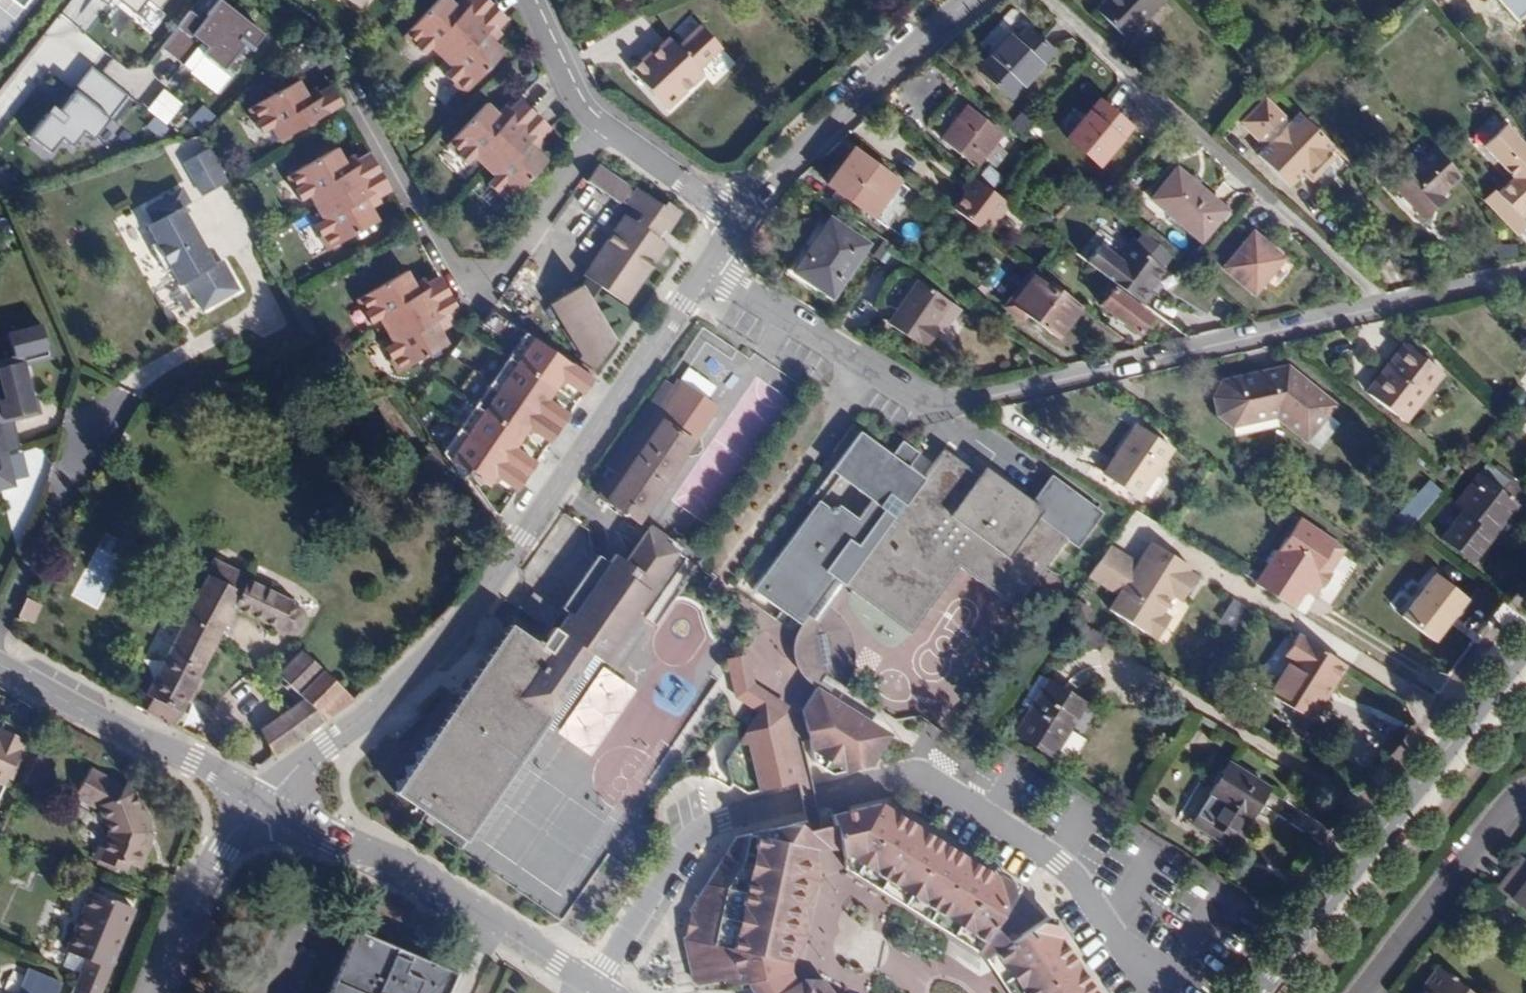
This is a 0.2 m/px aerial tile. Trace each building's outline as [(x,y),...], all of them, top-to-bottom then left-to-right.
[(130,24),(141,9),(158,22),(175,0),(99,0),(130,24)] [(495,4),(492,0),(476,0),(468,7),(462,0),(461,0),(457,3),(454,0),(440,0),(407,33),(426,53),(433,46),(444,56),(495,4)] [(1164,0),(1104,0),(1094,10),(1125,39),(1164,0)] [(507,53),(498,43),(501,39),(493,31),(508,16),(495,4),(444,56),(455,68),(449,75),(467,93),(507,53)] [(259,36),(212,5),(198,26),(183,16),(159,52),(183,68),(191,56),(217,73),(236,44),(248,52),(259,36)] [(272,51),(288,30),(271,16),(259,36),(272,51)] [(699,68),(722,47),(701,24),(678,45),(668,36),(658,46),(663,50),(656,56),(652,51),(650,50),(630,68),(668,108),(704,73),(699,68)] [(1031,31),(1027,27),(1014,40),(1018,44),(1031,31)] [(1009,100),(1053,51),(1031,31),(1018,44),(1014,40),(1007,33),(975,69),(1009,100)] [(656,56),(663,50),(658,46),(652,51),(656,56)] [(136,95),(93,63),(37,139),(58,155),(68,142),(77,149),(92,129),(104,138),(136,95)] [(1378,84),(1368,73),(1359,82),(1369,93),(1378,84)] [(280,138),(344,102),(335,87),(317,98),(312,87),(307,90),(300,77),(249,105),(262,129),(272,124),(280,138)] [(485,165),(537,112),(526,100),(510,116),(502,108),(498,112),(489,103),(449,143),(467,161),(474,154),(485,165)] [(1097,165),(1128,128),(1097,101),(1065,138),(1097,165)] [(1335,155),(1329,150),(1333,145),(1301,113),(1290,124),(1265,101),(1245,123),(1269,147),(1257,159),(1290,190),(1306,173),(1312,179),(1335,155)] [(975,167),(1001,134),(966,106),(940,139),(975,167)] [(508,202),(548,161),(538,151),(542,147),(535,140),(549,124),(537,112),(485,165),(497,176),(490,184),(508,202)] [(1501,122),(1474,145),(1506,180),(1482,200),(1515,236),(1525,226),(1519,218),(1525,212),(1525,150),(1501,122)] [(317,203),(381,168),(373,153),(354,163),(349,153),(344,156),(337,143),(287,171),(300,195),(309,190),(317,203)] [(1440,194),(1462,174),(1435,145),(1393,185),(1423,216),(1443,198),(1440,194)] [(178,159),(196,197),(223,183),(205,146),(178,159)] [(906,190),(856,153),(829,188),(879,225),(906,190)] [(631,186),(599,163),(588,180),(620,203),(622,200),(629,189),(631,186)] [(1226,210),(1176,167),(1148,200),(1200,242),(1226,210)] [(379,218),(372,206),(376,203),(371,193),(389,183),(381,168),(317,203),(324,218),(316,223),(329,246),(379,218)] [(981,183),(991,190),(1001,177),(991,169),(981,183)] [(1001,198),(1011,185),(1001,177),(991,190),(1001,198)] [(984,235),(1008,204),(1001,198),(991,190),(981,183),(974,178),(950,210),(964,220),(984,235)] [(191,202),(183,187),(147,207),(155,222),(149,225),(156,240),(151,243),(164,269),(170,266),(179,283),(186,279),(202,308),(238,288),(222,259),(214,263),(183,207),(191,202)] [(627,304),(669,244),(659,237),(664,229),(669,232),(682,213),(667,201),(664,206),(638,188),(634,193),(627,204),(635,209),(629,217),(626,214),(584,274),(586,277),(586,279),(584,282),(581,285),(578,288),(551,304),(582,355),(579,360),(594,371),(615,340),(591,300),(600,286),(627,304)] [(627,204),(634,193),(629,189),(622,200),(627,204)] [(1038,223),(1049,231),(1055,223),(1044,215),(1038,223)] [(831,298),(867,245),(828,217),(791,272),(831,298)] [(1171,255),(1142,232),(1131,245),(1162,269),(1171,255)] [(1253,296),(1284,258),(1253,232),(1221,269),(1253,296)] [(1151,288),(1164,270),(1162,269),(1131,245),(1128,243),(1117,258),(1099,245),(1085,262),(1142,304),(1153,290),(1151,288)] [(523,291),(541,267),(529,258),(511,282),(523,291)] [(386,329),(450,293),(442,278),(424,288),(419,278),(413,281),(406,268),(356,296),(369,320),(378,315),(386,329)] [(1082,308),(1033,272),(1010,304),(1058,340),(1082,308)] [(959,311),(947,302),(916,280),(887,324),(918,345),(919,343),(923,346),(936,329),(944,334),(959,311)] [(1150,317),(1112,288),(1099,304),(1137,334),(1150,317)] [(448,343),(441,330),(446,328),(441,318),(459,308),(450,293),(386,329),(393,343),(385,347),(398,372),(448,343)] [(595,379),(508,320),(498,332),(516,345),(508,357),(551,386),(556,380),(558,377),(566,381),(585,394),(595,379)] [(40,409),(39,394),(35,394),(32,355),(9,357),(6,334),(0,334),(0,388),(0,392),(0,410),(20,408),(20,411),(40,409)] [(1418,388),(1435,367),(1406,343),(1378,379),(1386,386),(1381,393),(1401,409),(1404,406),(1418,388)] [(551,386),(508,357),(491,380),(562,428),(571,414),(553,402),(549,401),(545,394),(548,392),(551,386)] [(1337,405),(1290,369),(1279,381),(1270,374),(1240,380),(1312,434),(1329,414),(1337,405)] [(1279,381),(1290,369),(1270,374),(1279,381)] [(563,385),(566,381),(558,377),(556,380),(563,385)] [(1386,386),(1378,379),(1372,386),(1381,393),(1386,386)] [(562,428),(491,380),(476,404),(520,433),(524,427),(526,425),(535,428),(553,441),(562,428)] [(1312,434),(1240,380),(1222,384),(1214,399),(1219,416),(1234,427),(1277,417),(1307,441),(1312,434)] [(604,477),(612,482),(676,389),(667,382),(607,470),(609,471),(604,477)] [(638,524),(696,441),(714,414),(702,406),(677,388),(676,389),(612,482),(600,499),(638,524)] [(1427,396),(1418,388),(1404,406),(1412,414),(1427,396)] [(553,402),(555,398),(548,392),(545,394),(549,401),(553,402)] [(520,433),(476,404),(459,429),(529,476),(538,462),(520,449),(515,446),(513,442),(516,439),(520,433)] [(1341,424),(1329,414),(1312,434),(1325,444),(1341,424)] [(1139,497),(1171,450),(1135,426),(1104,473),(1139,497)] [(529,476),(459,429),(442,453),(460,477),(469,471),(486,483),(491,476),(493,473),(502,476),(520,489),(529,476)] [(867,438),(860,432),(848,448),(856,454),(867,438)] [(1325,444),(1312,434),(1307,441),(1320,450),(1325,444)] [(1066,540),(1037,519),(980,476),(944,450),(923,479),(909,468),(919,454),(903,441),(892,456),(867,438),(856,454),(848,448),(830,471),(806,503),(813,508),(752,590),(798,624),(833,578),(844,586),(910,635),(960,568),(1015,609),(1066,540)] [(523,444),(516,439),(513,442),(515,446),(520,449),(523,444)] [(1473,562),(1520,505),(1518,504),(1525,494),(1488,465),(1480,475),(1478,473),(1454,502),(1463,511),(1442,537),(1473,562)] [(1030,499),(986,467),(980,476),(1037,519),(1044,509),(1030,499)] [(1037,519),(1066,540),(1074,547),(1098,515),(1047,476),(1030,499),(1044,509),(1037,519)] [(1421,516),(1439,495),(1429,487),(1411,508),(1421,516)] [(1418,518),(1409,510),(1401,518),(1411,526),(1418,518)] [(1313,575),(1333,546),(1299,522),(1279,552),(1313,575)] [(545,725),(581,673),(579,671),(590,655),(600,662),(603,664),(680,553),(663,541),(667,536),(650,525),(625,561),(614,554),(608,563),(597,555),(562,607),(569,612),(555,631),(560,635),(549,652),(510,625),(431,740),(422,753),(412,768),(402,782),(394,794),(423,813),(465,841),(545,725)] [(1195,569),(1156,544),(1140,567),(1111,546),(1090,577),(1119,597),(1109,611),(1156,643),(1171,622),(1162,616),(1174,599),(1182,605),(1199,582),(1190,576),(1195,569)] [(291,603),(293,601),(213,560),(182,619),(156,671),(144,694),(153,698),(146,710),(174,725),(234,609),(285,635),(289,635),(292,635),(296,634),(299,632),(302,629),(304,626),(305,623),(306,619),(306,616),(304,612),(297,607),(291,603)] [(557,611),(532,593),(520,610),(546,627),(557,611)] [(830,669),(824,639),(800,622),(790,636),(790,638),(806,649),(813,666),(823,673),(822,670),(830,669)] [(1347,664),(1298,634),(1285,655),(1292,659),(1271,693),(1313,719),(1347,664)] [(827,699),(823,673),(813,666),(806,649),(815,691),(827,699)] [(354,699),(302,651),(279,674),(305,699),(261,727),(275,755),(354,699)] [(552,731),(600,662),(590,655),(579,671),(581,673),(545,725),(552,731)] [(783,708),(749,687),(742,656),(734,658),(741,692),(762,705),(778,716),(783,708)] [(1053,756),(1084,704),(1048,681),(1016,735),(1053,756)] [(885,743),(833,711),(836,705),(827,699),(815,691),(801,713),(812,766),(829,777),(869,769),(885,743)] [(805,782),(798,746),(786,748),(779,716),(778,716),(762,705),(725,765),(729,786),(743,795),(794,785),(805,782)] [(2,722),(0,726),(0,792),(8,774),(4,773),(7,765),(12,767),(27,733),(2,722)] [(1250,823),(1272,788),(1230,761),(1192,821),(1228,844),(1245,819),(1250,823)] [(139,869),(152,838),(136,795),(91,770),(75,796),(99,809),(110,838),(104,850),(99,848),(94,859),(97,860),(107,865),(124,872),(128,864),(139,869)] [(996,881),(998,877),(972,860),(969,865),(945,850),(948,845),(924,829),(920,834),(896,820),(899,813),(885,804),(834,816),(840,849),(861,860),(855,870),(972,946),(977,938),(989,944),(995,935),(1003,932),(1010,920),(1006,917),(1017,900),(1011,897),(1014,892),(996,881)] [(924,829),(899,813),(896,820),(920,834),(924,829)] [(840,849),(834,816),(814,820),(802,822),(810,856),(823,853),(841,850),(840,849)] [(1231,854),(1250,823),(1245,819),(1228,844),(1192,821),(1188,827),(1231,854)] [(759,937),(810,856),(802,822),(738,835),(690,914),(695,928),(683,941),(692,980),(699,986),(722,982),(730,989),(768,978),(763,960),(753,951),(759,937)] [(972,860),(948,845),(945,850),(969,865),(972,860)] [(972,946),(855,870),(861,860),(840,849),(841,850),(846,876),(978,960),(989,944),(977,938),(972,946)] [(810,880),(810,856),(759,937),(781,927),(810,880)] [(1523,857),(1515,867),(1525,876),(1525,860),(1523,857)] [(105,870),(107,865),(97,860),(95,865),(105,870)] [(1515,867),(1498,888),(1525,910),(1525,876),(1515,867)] [(1017,900),(1024,889),(1000,874),(998,877),(996,881),(1014,892),(1011,897),(1017,900)] [(133,910),(90,892),(66,952),(82,960),(77,971),(80,972),(78,977),(72,992),(101,992),(133,910)] [(1028,915),(1017,900),(1006,917),(1010,920),(1003,932),(995,935),(989,944),(991,948),(996,955),(1038,928),(1028,915)] [(1065,944),(1050,921),(1038,928),(1050,947),(1056,942),(1060,947),(1063,946),(1065,944)] [(1063,946),(1060,947),(1056,942),(1050,947),(1038,928),(996,955),(1020,992),(1093,992),(1063,946)] [(455,973),(355,931),(328,992),(447,992),(455,973)] [(996,955),(986,961),(1008,992),(1020,992),(996,955)] [(1438,969),(1424,987),(1432,992),(1468,992),(1438,969)] [(60,984),(27,970),(24,977),(17,992),(56,992),(60,984)] [(24,977),(13,972),(4,976),(0,984),(4,992),(7,992),(17,992),(24,977)] [(827,977),(806,979),(825,992),(837,992),(827,977)] [(806,979),(764,991),(762,992),(825,992),(806,979)]
